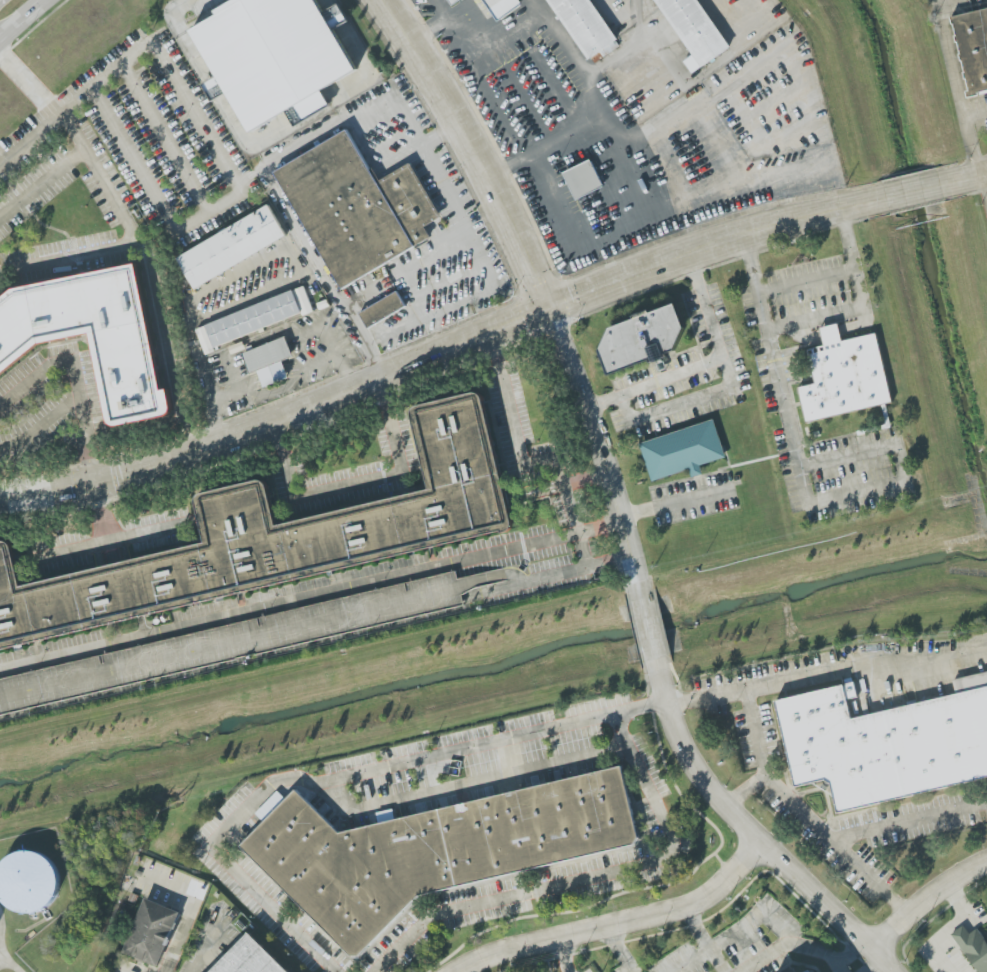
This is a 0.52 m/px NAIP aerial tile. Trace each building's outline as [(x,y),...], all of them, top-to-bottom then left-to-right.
[(289,112),(295,124),(330,106),(322,89),(357,72),(335,28),(348,21),(340,4),(323,13),(316,0),(235,0),(216,9),(220,16),(194,29),(247,133),(289,112)] [(496,21),(519,6),(515,0),(482,0),(496,21)] [(584,62),(616,42),(589,0),(544,0),(584,62)] [(698,0),(655,0),(692,57),(685,62),(692,73),(729,48),(698,0)] [(950,22),(970,99),(986,95),(986,13),(950,22)] [(275,169),(338,289),(431,240),(424,227),(440,218),(411,163),(375,182),(348,131),(275,169)] [(563,173),(591,160),(604,187),(576,200),(563,173)] [(195,290),(178,259),(268,205),(286,236),(195,290)] [(40,344),(0,377),(0,301),(14,289),(137,264),(162,391),(168,389),(172,406),(172,408),(172,410),(171,411),(171,412),(170,413),(169,414),(168,415),(166,415),(118,426),(116,426),(115,426),(112,425),(111,424),(110,423),(109,422),(108,420),(108,419),(91,333),(40,344)] [(195,330),(206,355),(215,352),(214,348),(302,313),(302,316),(314,312),(304,286),(293,291),(293,290),(205,325),(205,326),(195,330)] [(359,314),(368,329),(406,307),(397,291),(359,314)] [(320,310),(317,304),(327,299),(330,306),(320,310)] [(609,375),(599,350),(610,328),(676,304),(685,328),(674,352),(609,375)] [(799,388),(806,423),(892,402),(876,334),(842,342),(838,324),(820,328),(824,346),(807,350),(814,384),(799,388)] [(243,354),(250,374),(258,371),(264,388),(288,377),(282,361),(293,357),(285,336),(243,354)] [(229,347),(232,354),(246,349),(243,341),(229,347)] [(507,525),(0,646),(0,545),(8,543),(22,589),(214,545),(204,496),(264,482),(276,529),(437,492),(419,410),(476,396),(507,525)] [(713,419),(726,458),(700,466),(702,474),(692,477),(689,469),(652,482),(640,444),(713,419)] [(966,692),(949,696),(851,717),(845,687),(775,700),(791,787),(829,780),(837,814),(986,781),(986,688),(966,692)] [(640,844),(421,894),(356,960),(241,847),(297,790),(339,833),(622,765),(640,844)] [(58,910),(55,853),(0,856),(0,871),(2,912),(58,910)] [(181,912),(145,898),(124,954),(160,967),(181,912)] [(978,929),(986,942),(986,971),(978,971),(951,934),(963,925),(970,934),(978,929)] [(250,933),(290,971),(210,971),(250,933)]
